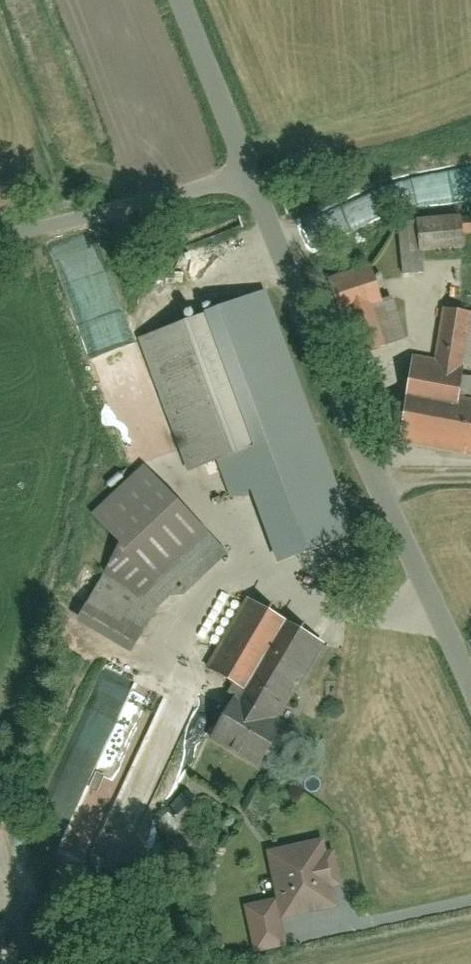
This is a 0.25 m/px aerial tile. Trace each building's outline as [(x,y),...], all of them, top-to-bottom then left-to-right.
[(426,218),(426,222),(398,224),(401,273),(433,272),(431,250),(470,247),(468,215),(426,218)] [(361,352),(396,342),(374,267),(327,281),(337,315),(349,311),(361,352)] [(260,293),(141,339),(188,462),(216,452),(233,495),(250,488),(276,556),(350,528),(260,293)] [(414,362),(404,448),(470,457),(470,406),(466,406),(470,374),(470,311),(443,307),(436,365),(414,362)] [(87,605),(138,640),(165,598),(185,598),(226,553),(142,467),(92,516),(120,544),(87,605)] [(328,642),(249,602),(209,675),(239,690),(210,745),(263,772),(296,708),(295,707),(328,642)] [(269,850),(283,916),(335,905),(332,889),(350,885),(340,836),(269,850)]
